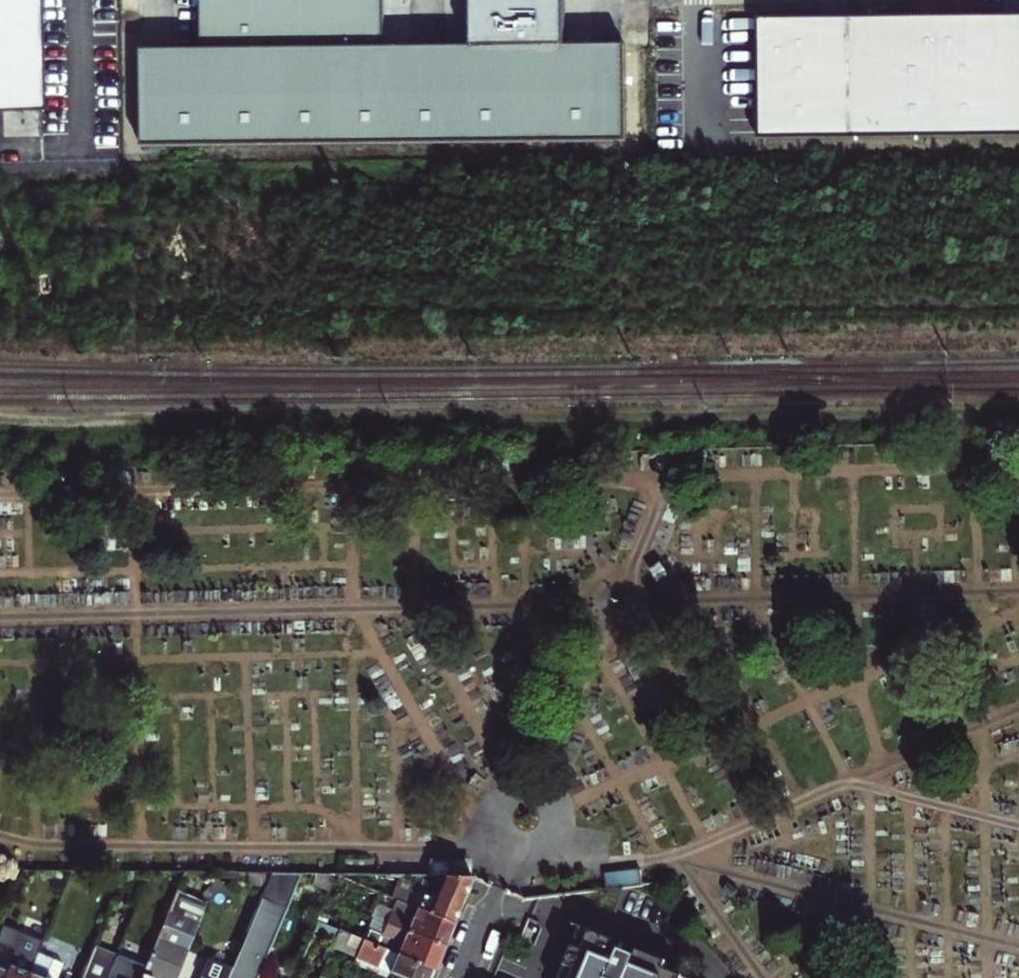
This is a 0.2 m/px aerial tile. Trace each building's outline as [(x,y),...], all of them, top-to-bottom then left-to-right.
[(36,106),(36,0),(0,0),(0,107),(36,106)] [(139,146),(623,141),(622,45),(562,45),(561,0),(468,0),(468,46),(381,47),(381,0),(198,0),(199,49),(138,50),(139,146)] [(756,21),(758,139),(1018,135),(1018,16),(756,21)] [(353,461),(338,462),(339,475),(352,475),(353,461)] [(401,884),(419,884),(441,885),(440,868),(381,867),(381,884),(401,884)] [(463,869),(440,868),(441,885),(464,885),(463,869)] [(520,905),(626,891),(639,890),(638,875),(606,878),(600,878),(577,875),(564,875),(534,880),(529,884),(520,905)] [(261,893),(261,881),(233,881),(233,893),(261,893)] [(322,899),(328,883),(266,882),(261,893),(228,975),(227,977),(256,977),(293,886),(322,899)] [(328,883),(377,902),(447,929),(453,912),(464,885),(441,885),(419,884),(413,899),(397,894),(401,884),(381,884),(328,883)] [(200,909),(172,898),(164,919),(192,931),(200,909)] [(447,929),(377,902),(368,925),(372,927),(437,954),(442,942),(447,929)] [(181,957),(192,931),(164,919),(153,946),(181,957)] [(362,950),(428,976),(431,967),(437,954),(372,927),(362,950)] [(330,937),(310,928),(307,935),(327,943),(330,937)] [(660,973),(663,966),(633,954),(631,960),(617,955),(620,949),(569,928),(557,956),(565,960),(558,977),(672,977),(660,973)] [(327,957),(379,977),(427,977),(428,976),(362,950),(335,938),(327,957)] [(181,957),(153,946),(140,977),(173,977),(181,957)] [(14,976),(23,956),(12,952),(4,971),(14,976)] [(114,964),(90,954),(79,977),(108,977),(114,964)] [(34,961),(23,956),(14,976),(4,971),(0,970),(0,977),(27,977),(34,961)] [(118,975),(124,960),(117,957),(114,964),(108,977),(126,977),(118,975)] [(47,966),(34,961),(27,977),(42,977),(47,966)] [(228,975),(203,965),(198,977),(227,977),(228,975)] [(58,971),(47,966),(42,977),(55,977),(58,971)]
